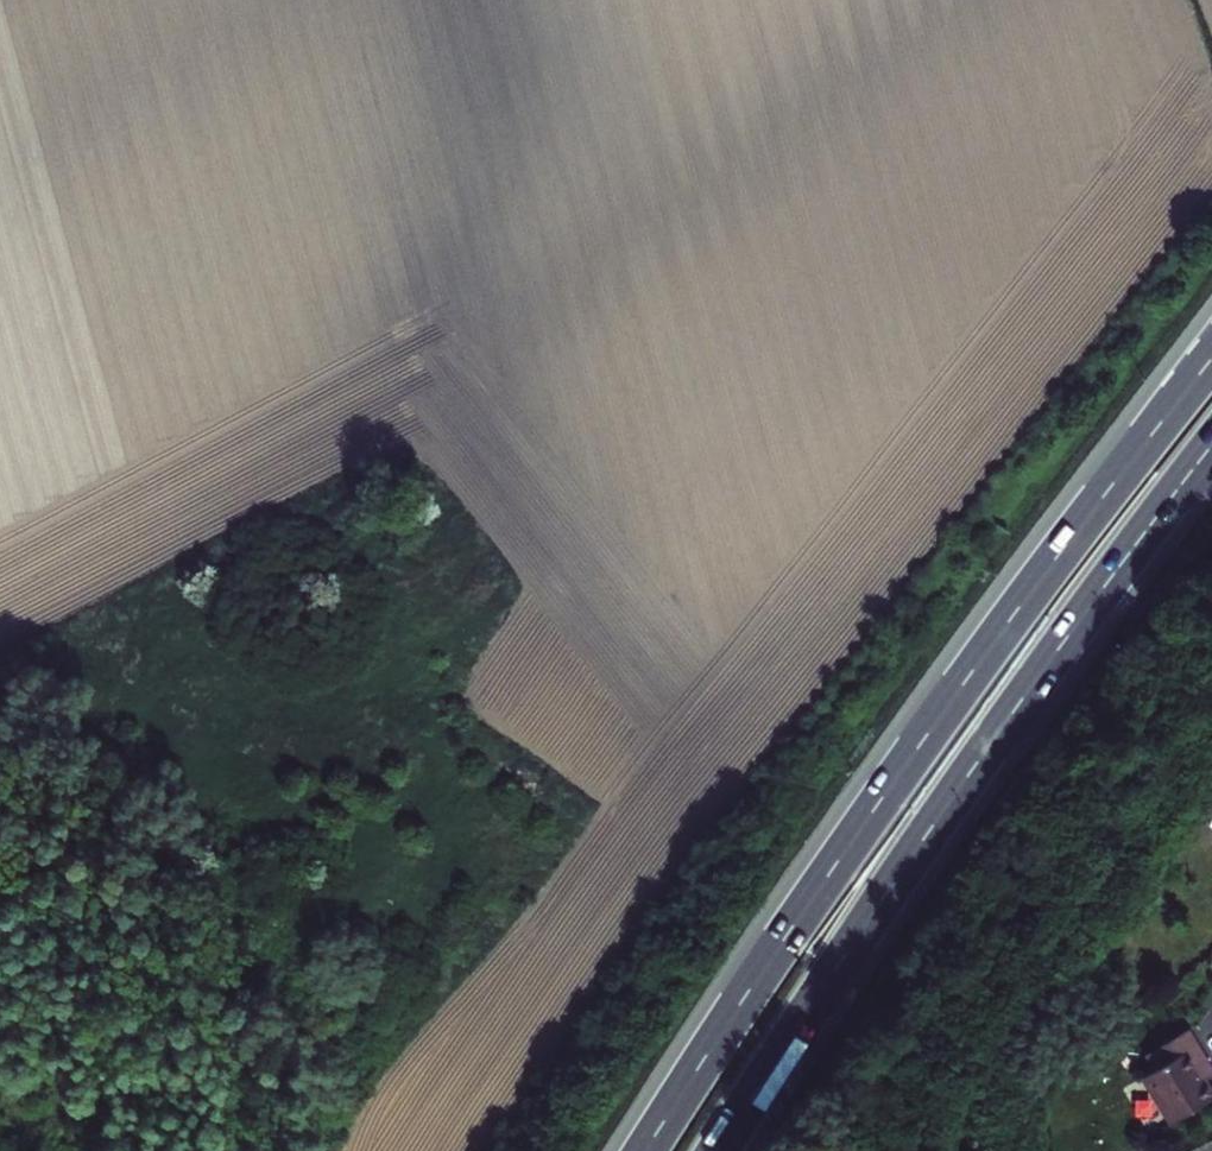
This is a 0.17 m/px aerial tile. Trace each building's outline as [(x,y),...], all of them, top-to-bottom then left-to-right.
[(1208,1064),(1190,1031),(1148,1054),(1157,1071),(1146,1078),(1171,1123),(1211,1099),(1211,1092),(1206,1080),(1200,1068),(1208,1064)] [(1208,1064),(1200,1068),(1206,1080),(1210,1078),(1211,1076),(1211,1071),(1208,1064)]
